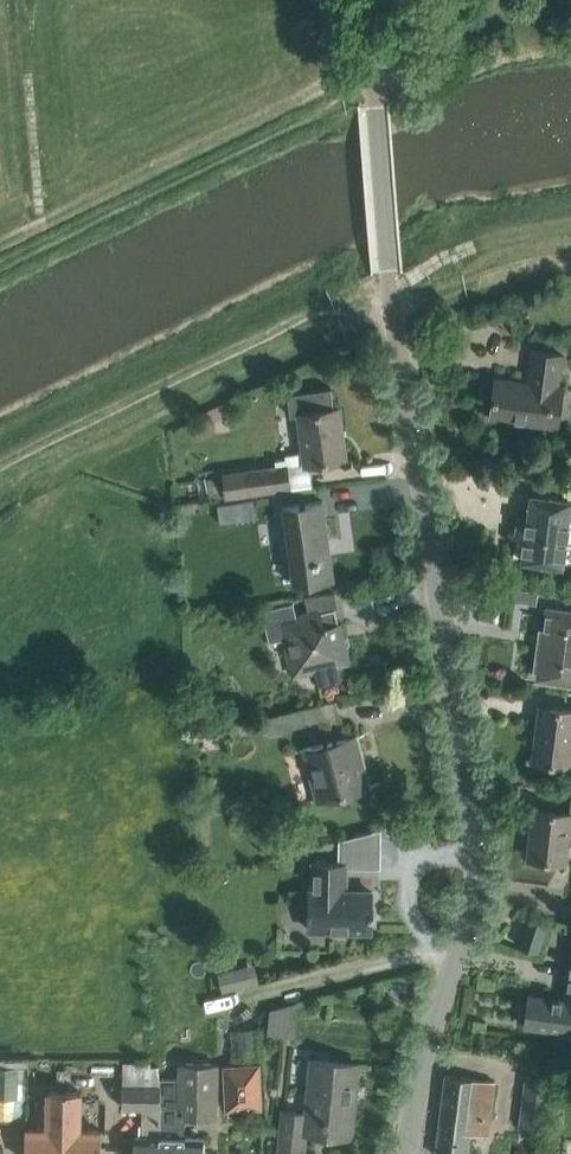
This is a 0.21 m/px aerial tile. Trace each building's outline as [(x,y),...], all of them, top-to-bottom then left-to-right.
[(491,418),(514,421),(557,426),(563,386),(559,385),(560,378),(563,355),(531,350),(528,369),(531,370),(530,382),(496,377),(491,418)] [(287,458),(276,459),(277,464),(286,463),(286,465),(305,463),(305,464),(311,464),(322,462),(345,459),(338,407),(334,408),(331,388),(287,394),(290,415),(299,414),(302,436),(304,452),(287,454),(287,458)] [(277,464),(223,472),(224,477),(227,496),(289,487),(286,465),(286,463),(277,464)] [(570,500),(554,498),(531,494),(528,519),(518,517),(516,532),(526,534),(522,560),(545,563),(562,566),(565,542),(570,542),(570,500)] [(323,500),(283,506),(293,584),(333,578),(323,500)] [(234,504),(209,508),(212,529),(273,520),(270,501),(234,506),(234,504)] [(316,669),(319,684),(341,679),(338,670),(337,664),(347,661),(335,608),(296,617),(293,603),(262,610),(269,642),(286,637),(294,674),(316,669)] [(547,608),(541,651),(535,651),(533,671),(538,672),(537,678),(570,683),(570,611),(547,608)] [(557,764),(570,766),(570,709),(541,705),(533,761),(557,764)] [(356,736),(304,749),(317,800),(346,792),(369,786),(365,770),(367,769),(362,751),(360,752),(356,736)] [(564,862),(568,827),(570,828),(570,813),(534,809),(529,858),(564,862)] [(346,891),(346,879),(346,862),(313,862),(312,890),(309,890),(308,929),(320,929),(372,930),(372,918),(372,915),(374,915),(374,910),(372,910),(372,891),(346,891)] [(519,946),(537,952),(546,922),(529,916),(519,946)] [(569,957),(563,999),(527,995),(523,1026),(547,1029),(570,1032),(570,941),(569,957)] [(296,1019),(297,1005),(272,1005),(272,1018),(296,1019)] [(230,1029),(231,1062),(260,1061),(259,1028),(230,1029)] [(305,1131),(351,1136),(358,1064),(311,1059),(305,1114),(283,1111),(279,1153),(303,1153),(305,1131)] [(21,1110),(22,1063),(0,1062),(0,1110),(21,1110)] [(159,1153),(203,1153),(204,1138),(184,1137),(185,1117),(217,1118),(218,1064),(179,1064),(179,1079),(161,1079),(160,1085),(159,1153)] [(226,1068),(228,1108),(259,1106),(257,1066),(226,1068)] [(470,1133),(487,1135),(494,1081),(445,1075),(435,1153),(467,1153),(470,1133)] [(519,1127),(544,1130),(551,1079),(526,1075),(519,1127)] [(160,1085),(123,1084),(122,1107),(142,1108),(142,1136),(134,1136),(133,1153),(159,1153),(160,1085)] [(26,1125),(25,1153),(63,1153),(64,1090),(45,1090),(45,1126),(26,1125)] [(63,1153),(101,1153),(101,1127),(81,1127),(82,1091),(64,1090),(63,1153)]
